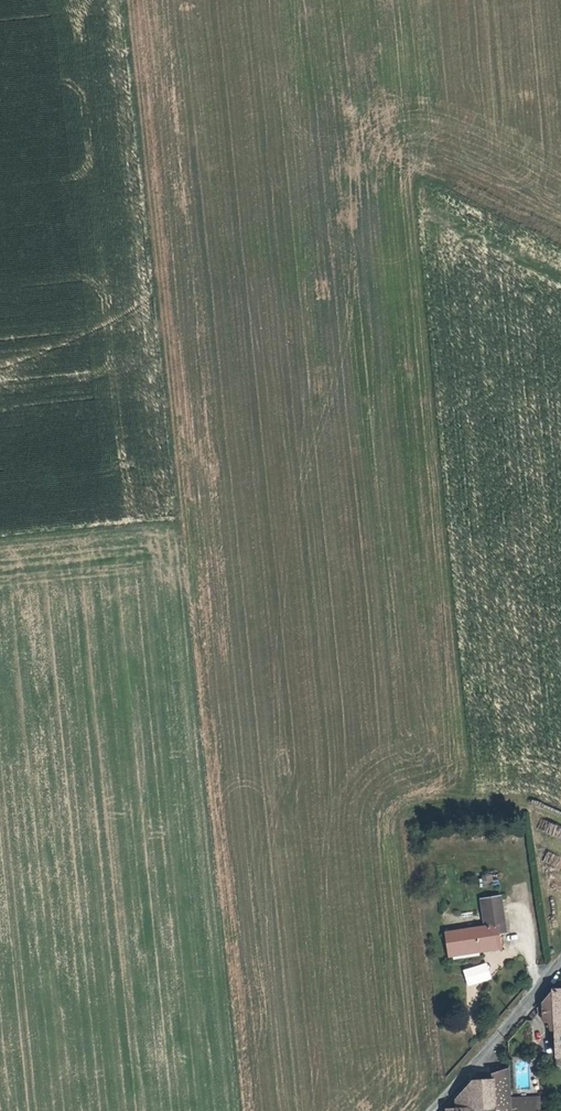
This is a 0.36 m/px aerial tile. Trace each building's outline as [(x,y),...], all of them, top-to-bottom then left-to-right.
[(445,933),(448,953),(502,943),(500,934),(507,933),(501,896),(481,899),(486,926),(445,933)] [(555,992),(546,1002),(547,1022),(552,1025),(553,1062),(560,1062),(560,991),(555,992)] [(509,1105),(509,1098),(507,1072),(490,1076),(490,1081),(470,1083),(454,1100),(444,1110),(443,1110),(509,1110),(509,1105)] [(540,1104),(539,1104),(538,1096),(520,1097),(509,1098),(509,1105),(509,1110),(540,1110),(540,1104)]
